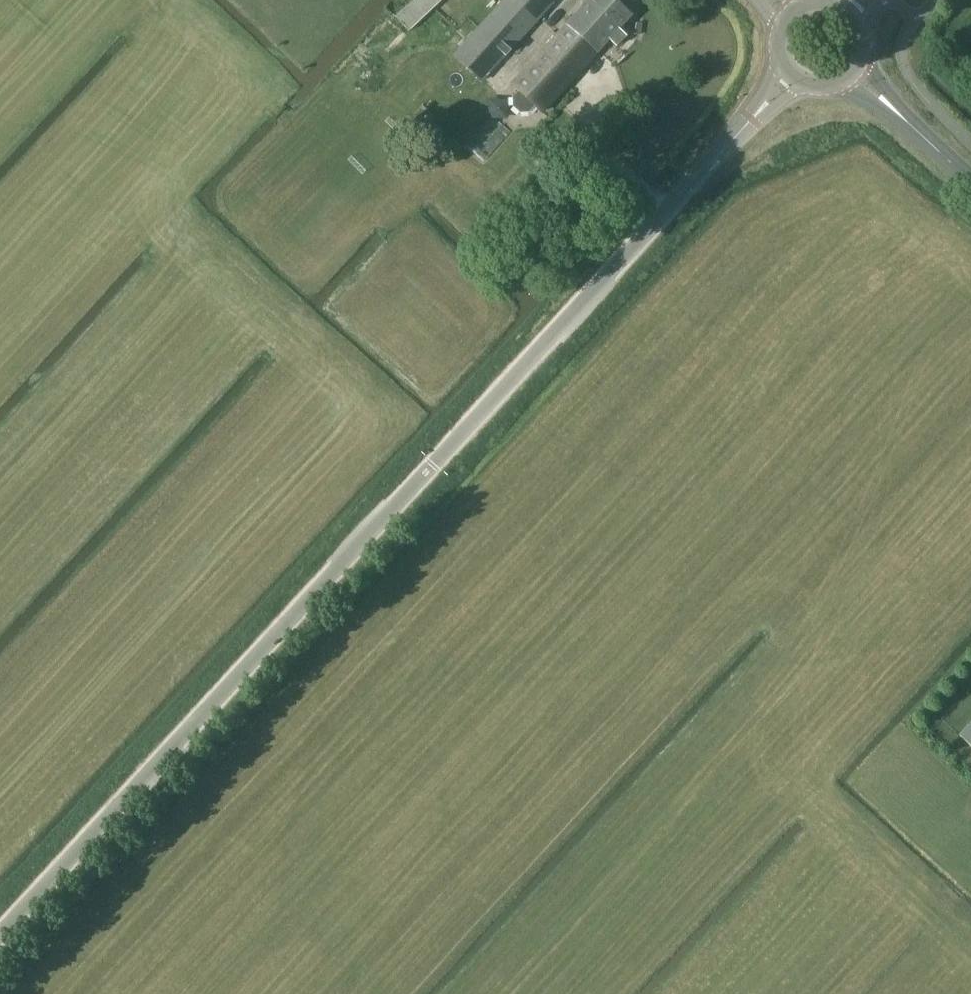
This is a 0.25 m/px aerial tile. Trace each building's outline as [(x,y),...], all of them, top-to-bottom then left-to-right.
[(442,0),(415,0),(399,15),(411,29),(442,0)] [(516,0),(505,0),(454,55),(482,81),(538,20),(516,0)] [(538,20),(553,3),(549,0),(516,0),(538,20)] [(597,54),(609,40),(617,47),(626,37),(619,30),(631,17),(630,16),(630,10),(624,4),(618,5),(613,0),(590,0),(567,25),(597,54)] [(528,113),(534,106),(542,113),(597,54),(567,25),(511,85),(519,92),(515,97),(514,107),(520,113),(528,113)] [(962,737),(970,746),(970,727),(962,737)]
